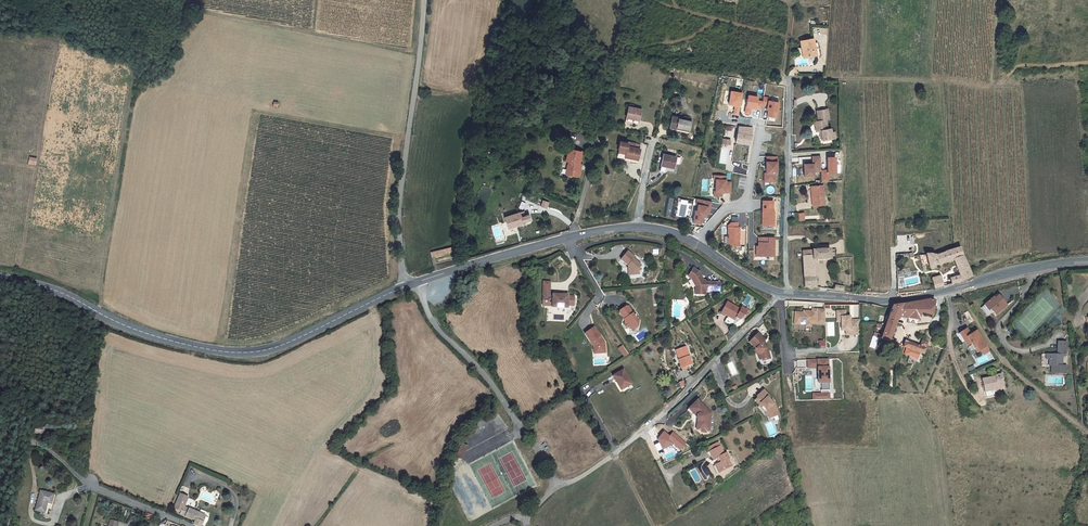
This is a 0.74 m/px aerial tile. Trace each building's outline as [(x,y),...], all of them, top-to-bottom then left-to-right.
[(797,48),(798,55),(801,55),(803,65),(814,63),(810,46),(797,48)] [(743,93),(732,91),(729,105),(735,106),(733,114),(739,115),(743,93)] [(760,97),(749,95),(745,114),(751,115),(752,110),(757,111),(757,109),(759,100),(760,97)] [(764,96),(762,105),(768,106),(767,117),(777,119),(780,102),(769,100),(770,97),(764,96)] [(630,107),(628,118),(641,120),(643,109),(630,107)] [(689,133),(692,121),(690,120),(684,119),(674,116),(671,127),(684,130),(684,131),(689,133)] [(821,149),(832,147),(835,147),(833,141),(830,142),(830,137),(826,138),(824,129),(828,128),(826,119),(816,120),(818,130),(813,131),(815,140),(820,139),(821,149)] [(752,127),(739,126),(736,143),(751,146),(752,127)] [(641,149),(628,147),(628,146),(629,143),(621,142),(619,149),(620,149),(628,151),(626,156),(626,157),(633,158),(633,160),(639,161),(641,149)] [(674,169),(677,157),(664,154),(661,164),(660,170),(665,171),(666,165),(669,166),(669,167),(674,169)] [(568,167),(566,172),(566,175),(567,175),(566,180),(576,182),(578,177),(578,175),(576,174),(577,170),(580,158),(569,155),(566,167),(568,167)] [(838,173),(837,155),(828,156),(828,169),(822,169),(821,155),(812,156),(812,162),(809,162),(809,156),(800,157),(800,163),(804,162),(804,176),(816,176),(816,171),(821,171),(821,182),(830,181),(829,173),(838,173)] [(778,156),(766,156),(766,172),(764,172),(764,182),(777,182),(777,174),(778,174),(778,156)] [(726,175),(713,175),(713,181),(716,181),(716,191),(714,191),(714,197),(723,197),(723,194),(732,194),(732,182),(727,181),(727,180),(726,180),(726,175)] [(823,192),(814,193),(815,200),(812,201),(814,213),(826,212),(823,192)] [(542,199),(540,206),(548,208),(550,201),(542,199)] [(713,202),(697,199),(696,205),(698,206),(697,211),(695,210),(693,223),(701,225),(704,221),(705,218),(708,218),(709,215),(710,215),(713,202)] [(775,201),(763,201),(763,227),(775,227),(775,201)] [(520,218),(519,214),(504,218),(507,229),(522,225),(522,224),(529,222),(528,216),(525,217),(520,218)] [(731,222),(728,225),(727,243),(733,247),(741,246),(740,227),(738,227),(738,222),(731,222)] [(775,237),(758,237),(758,246),(756,246),(756,256),(775,257),(775,237)] [(950,276),(951,282),(961,279),(971,276),(960,247),(932,253),(926,253),(928,264),(952,259),(959,274),(950,276)] [(448,252),(446,248),(428,253),(430,258),(448,252)] [(815,259),(833,258),(832,248),(803,249),(804,286),(816,285),(815,259)] [(627,249),(620,258),(627,264),(628,273),(639,272),(638,267),(640,264),(633,257),(634,256),(627,249)] [(564,264),(560,258),(552,264),(556,269),(564,264)] [(695,278),(697,283),(697,287),(697,295),(707,296),(707,292),(718,293),(718,284),(707,283),(705,283),(704,280),(705,280),(701,273),(695,269),(691,275),(695,278)] [(936,288),(945,287),(941,270),(933,272),(936,288)] [(543,295),(542,305),(548,305),(548,299),(552,299),(552,305),(551,307),(567,308),(567,304),(573,304),(574,296),(568,296),(568,295),(562,294),(558,294),(552,294),(552,295),(549,295),(543,295)] [(914,306),(894,307),(879,334),(888,338),(900,314),(930,320),(935,297),(914,306)] [(988,302),(977,312),(983,320),(988,316),(991,319),(1002,309),(993,299),(989,303),(988,302)] [(727,319),(724,325),(731,329),(738,317),(741,312),(727,305),(721,315),(727,319)] [(795,311),(794,323),(800,323),(800,321),(807,321),(807,325),(811,325),(811,322),(824,323),(825,309),(812,308),(812,310),(804,310),(804,311),(795,311)] [(637,321),(635,318),(632,317),(627,310),(625,309),(618,313),(618,315),(622,321),(621,321),(623,325),(623,327),(622,328),(625,332),(626,331),(629,332),(631,331),(633,333),(637,330),(638,324),(637,321)] [(1081,320),(1078,321),(1080,327),(1087,326),(1087,329),(1087,314),(1084,315),(1086,319),(1081,320)] [(837,315),(836,321),(840,321),(840,326),(839,335),(844,335),(848,336),(848,340),(852,340),(853,326),(849,325),(849,322),(845,321),(845,315),(837,315)] [(635,336),(638,341),(648,334),(645,329),(635,336)] [(599,340),(593,330),(583,337),(591,349),(592,351),(596,351),(597,356),(604,356),(603,346),(601,343),(600,344),(598,341),(599,340)] [(765,339),(758,333),(749,342),(756,348),(754,350),(758,354),(760,359),(762,359),(763,360),(771,358),(767,346),(762,342),(765,339)] [(961,334),(954,339),(962,352),(966,349),(970,355),(973,353),(975,356),(976,355),(979,360),(985,356),(971,336),(965,340),(961,334)] [(924,354),(928,344),(923,342),(921,347),(906,341),(904,346),(905,346),(907,347),(920,352),(924,354)] [(624,357),(629,353),(623,345),(618,348),(624,357)] [(1052,359),(1045,360),(1045,364),(1045,371),(1047,370),(1047,377),(1062,377),(1062,370),(1057,370),(1057,359),(1061,359),(1061,346),(1052,346),(1052,359)] [(920,352),(907,347),(904,353),(917,358),(920,352)] [(680,373),(688,370),(691,369),(684,350),(674,354),(678,364),(676,364),(680,373)] [(830,358),(807,358),(808,368),(818,367),(819,383),(831,382),(830,358)] [(617,383),(615,384),(619,392),(626,389),(625,388),(629,385),(623,372),(614,377),(617,383)] [(986,391),(1000,387),(999,384),(1005,383),(1002,373),(996,374),(997,375),(983,379),(986,391)] [(771,396),(766,390),(759,397),(760,398),(757,400),(767,411),(769,416),(781,411),(777,403),(775,400),(773,401),(769,397),(771,396)] [(714,410),(700,398),(690,409),(696,414),(696,418),(697,419),(698,421),(697,427),(705,428),(705,430),(709,430),(709,428),(713,428),(714,410)] [(48,440),(49,432),(39,430),(38,438),(48,440)] [(673,432),(669,437),(664,432),(658,440),(660,443),(655,446),(658,452),(673,443),(680,449),(685,442),(673,432)] [(454,440),(449,453),(454,455),(459,442),(454,440)] [(721,444),(710,450),(712,453),(710,455),(713,459),(714,458),(717,461),(720,460),(722,459),(723,462),(722,463),(722,464),(720,466),(723,472),(729,469),(730,470),(735,467),(731,460),(732,460),(729,454),(727,455),(721,444)] [(36,512),(46,514),(48,503),(52,504),(53,495),(40,493),(36,512)] [(196,524),(201,525),(206,514),(200,511),(200,512),(185,506),(189,496),(181,493),(176,508),(183,511),(182,513),(197,519),(196,524)]
